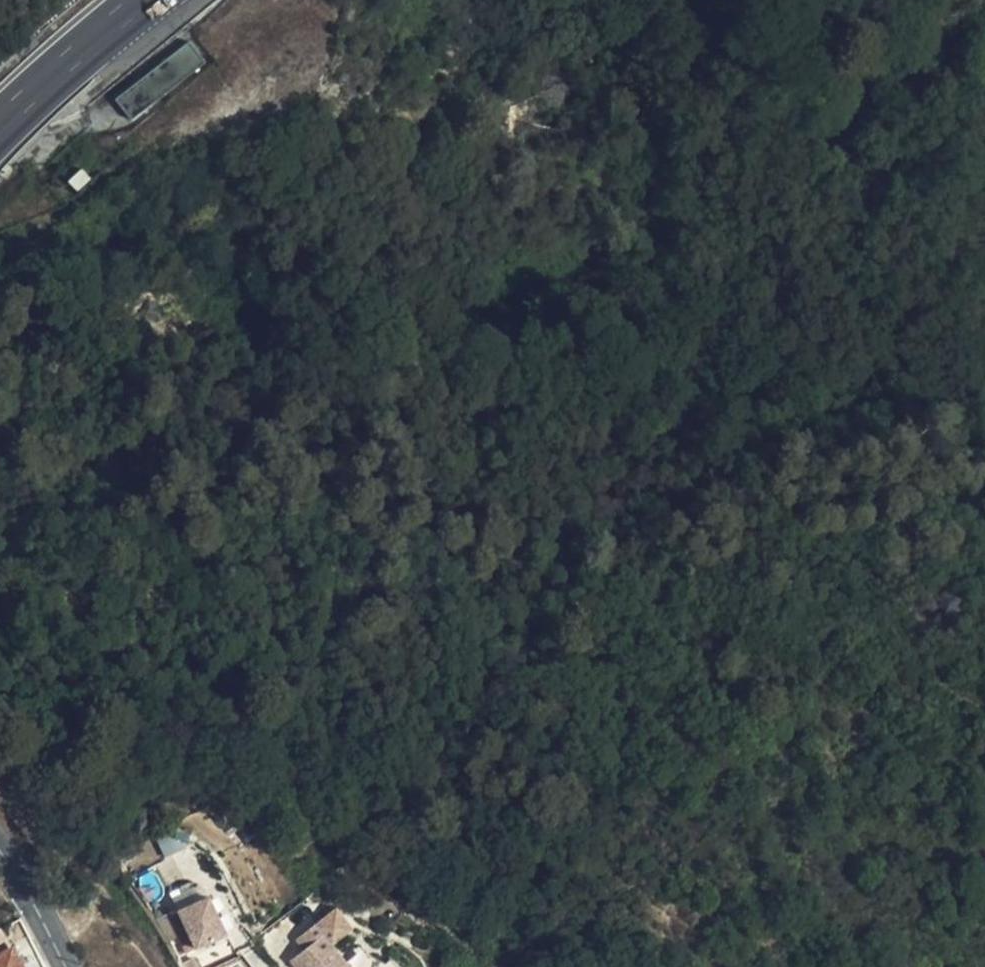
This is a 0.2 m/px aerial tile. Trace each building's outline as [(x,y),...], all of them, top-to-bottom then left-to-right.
[(130,119),(203,61),(186,39),(113,97),(130,119)] [(225,935),(215,894),(182,902),(193,943),(225,935)] [(325,966),(336,957),(342,951),(334,942),(317,956),(325,966)] [(11,946),(0,952),(0,966),(23,966),(11,946)] [(336,957),(325,966),(324,966),(346,966),(336,957)]
